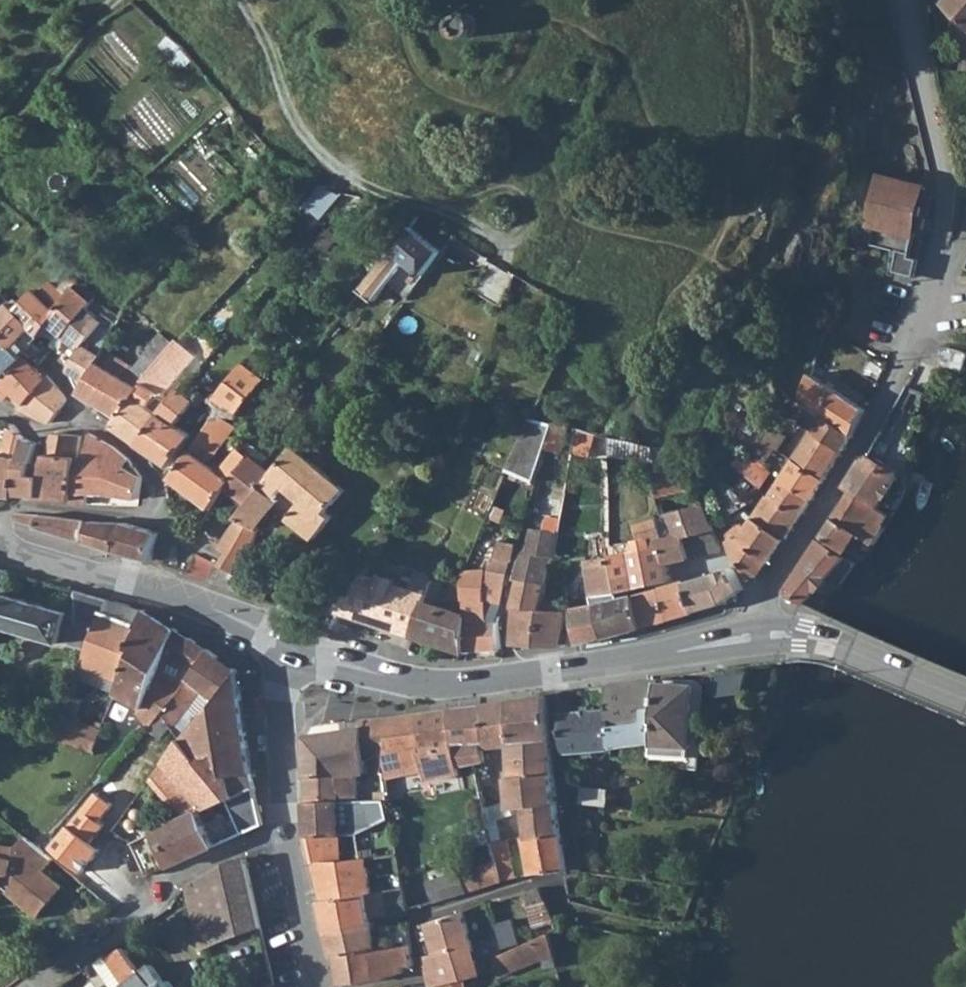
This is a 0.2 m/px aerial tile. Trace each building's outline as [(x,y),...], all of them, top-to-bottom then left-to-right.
[(949,2),(965,17),(965,0),(951,0),(949,2)] [(452,18),(450,24),(451,30),(453,34),(459,36),(465,37),(470,35),(473,31),(475,26),(474,20),(470,15),(463,12),(456,14),(452,18)] [(229,102),(222,109),(227,115),(235,108),(229,102)] [(876,176),(865,226),(878,229),(874,247),(896,252),(891,272),(905,276),(908,259),(906,259),(911,237),(913,238),(925,188),(876,176)] [(407,226),(355,290),(371,301),(398,268),(418,282),(440,252),(429,244),(407,226)] [(45,248),(36,257),(46,267),(55,258),(45,248)] [(908,259),(905,276),(912,277),(916,261),(908,259)] [(11,299),(7,302),(25,323),(37,337),(40,333),(48,322),(60,334),(84,308),(94,297),(76,279),(63,293),(49,279),(35,293),(31,290),(16,304),(11,299)] [(0,310),(0,333),(0,334),(20,354),(21,353),(22,353),(32,342),(37,337),(25,323),(7,302),(0,310)] [(84,308),(60,334),(76,349),(67,370),(78,390),(93,362),(102,348),(114,325),(100,313),(96,318),(84,308)] [(133,369),(144,376),(173,343),(159,333),(133,369)] [(0,334),(0,379),(22,356),(20,354),(0,334)] [(117,417),(111,426),(136,443),(145,429),(154,414),(143,404),(153,391),(159,397),(192,357),(176,342),(175,341),(173,343),(144,376),(140,380),(140,381),(117,417)] [(204,350),(210,355),(216,349),(210,344),(204,350)] [(93,362),(78,390),(117,417),(140,381),(140,380),(144,376),(133,369),(102,348),(93,362)] [(0,379),(0,380),(0,382),(2,385),(0,387),(0,395),(4,399),(11,393),(20,402),(43,377),(22,356),(0,379)] [(218,393),(215,398),(263,430),(288,391),(243,361),(218,393)] [(20,402),(15,409),(48,424),(62,405),(64,400),(64,398),(60,394),(45,375),(43,377),(20,402)] [(800,390),(798,400),(821,416),(853,437),(865,411),(804,375),(804,378),(800,390)] [(145,429),(136,443),(137,444),(169,465),(190,434),(174,422),(194,400),(178,387),(154,414),(145,429)] [(919,393),(914,402),(920,405),(925,396),(919,393)] [(205,425),(170,477),(173,479),(212,505),(227,484),(232,476),(225,471),(250,434),(216,410),(205,425)] [(795,415),(792,421),(797,424),(801,418),(795,415)] [(810,434),(842,453),(853,437),(821,416),(810,434)] [(759,439),(760,440),(773,449),(781,437),(775,433),(779,427),(766,418),(761,426),(765,428),(759,439)] [(15,499),(17,499),(20,459),(22,437),(20,435),(10,424),(6,424),(0,459),(0,496),(15,499)] [(551,425),(539,470),(546,472),(549,458),(556,459),(558,453),(558,450),(563,451),(569,429),(551,425)] [(242,509),(220,545),(230,551),(225,558),(222,565),(234,573),(242,558),(237,555),(256,525),(254,524),(264,512),(277,493),(275,491),(284,480),(303,495),(289,512),(315,532),(333,510),(327,505),(345,484),(302,449),(310,438),(301,429),(298,428),(273,465),(248,500),(242,509)] [(44,462),(40,500),(71,502),(77,458),(80,436),(61,433),(52,432),(48,448),(44,460),(44,462)] [(71,502),(71,505),(86,506),(87,496),(107,497),(111,448),(91,437),(87,434),(86,435),(83,459),(77,458),(71,502)] [(810,434),(792,461),(824,480),(842,453),(810,434)] [(20,459),(17,499),(40,502),(40,500),(44,462),(41,461),(35,459),(38,444),(24,438),(22,437),(20,459)] [(654,448),(608,439),(609,459),(654,465),(654,448)] [(760,440),(750,455),(764,469),(776,451),(773,449),(760,440)] [(38,444),(35,459),(41,461),(43,446),(38,444)] [(111,448),(107,497),(136,501),(139,486),(140,478),(132,468),(127,472),(122,468),(127,460),(126,459),(111,448)] [(232,476),(227,484),(248,500),(273,465),(250,448),(232,476)] [(750,455),(747,451),(734,464),(750,481),(761,490),(771,476),(764,469),(750,455)] [(843,490),(850,494),(879,510),(882,504),(884,500),(898,477),(867,460),(862,458),(843,490)] [(792,461),(779,481),(811,501),(824,480),(792,461)] [(535,514),(559,519),(564,479),(551,476),(542,482),(535,514)] [(779,481),(769,497),(801,517),(811,501),(779,481)] [(660,500),(655,501),(660,516),(701,507),(694,491),(660,500)] [(850,494),(833,520),(860,535),(872,545),(893,512),(882,504),(879,510),(850,494)] [(769,497),(753,521),(786,541),(801,517),(769,497)] [(701,507),(660,516),(668,535),(677,533),(679,540),(713,532),(701,507)] [(12,523),(81,543),(84,522),(24,516),(15,515),(13,517),(12,523)] [(746,531),(741,524),(726,538),(730,550),(734,555),(751,578),(753,579),(762,574),(769,564),(770,565),(786,541),(753,521),(750,518),(743,522),(749,528),(746,531)] [(833,520),(821,537),(848,553),(860,535),(833,520)] [(84,522),(81,543),(88,544),(90,522),(84,522)] [(90,522),(88,544),(117,553),(123,525),(90,522)] [(634,528),(640,544),(649,541),(651,547),(657,546),(665,568),(689,562),(679,540),(677,533),(668,535),(662,537),(657,523),(634,528)] [(123,525),(117,553),(150,562),(158,534),(125,525),(123,525)] [(522,551),(515,579),(519,580),(545,583),(546,569),(548,561),(548,555),(554,555),(557,533),(532,529),(529,551),(522,551)] [(713,532),(679,540),(689,562),(722,552),(713,532)] [(489,572),(489,584),(507,588),(509,578),(512,565),(514,566),(519,546),(500,542),(495,560),(493,560),(489,572)] [(817,543),(784,592),(807,604),(844,557),(817,543)] [(621,557),(607,560),(616,591),(618,599),(629,596),(671,585),(665,568),(657,546),(651,547),(635,553),(621,557)] [(198,553),(187,575),(207,582),(216,562),(198,553)] [(607,560),(579,560),(579,563),(580,566),(586,565),(595,596),(616,591),(607,560)] [(548,561),(546,569),(557,569),(557,561),(548,561)] [(216,562),(207,582),(236,593),(242,577),(234,573),(222,565),(216,562)] [(71,648),(88,653),(104,614),(107,604),(108,601),(75,592),(70,614),(2,595),(8,573),(0,571),(0,628),(71,648)] [(690,583),(686,584),(695,614),(723,606),(727,604),(742,591),(734,571),(690,583)] [(356,578),(339,610),(382,625),(397,631),(409,587),(361,572),(356,578)] [(467,573),(462,574),(463,585),(464,603),(463,604),(463,612),(466,651),(500,649),(498,622),(498,620),(491,620),(490,603),(487,603),(486,596),(485,583),(484,572),(467,573)] [(242,577),(236,593),(264,602),(267,593),(242,577)] [(545,583),(519,580),(513,605),(513,643),(538,644),(542,609),(545,583)] [(489,584),(485,583),(486,596),(504,599),(507,588),(489,584)] [(686,584),(658,592),(668,622),(695,614),(686,584)] [(409,587),(397,631),(412,636),(421,600),(422,599),(424,592),(409,587)] [(658,592),(634,598),(642,629),(668,622),(658,592)] [(630,599),(598,607),(606,638),(642,629),(634,598),(630,599)] [(421,600),(412,636),(467,652),(466,651),(463,612),(422,599),(421,600)] [(574,614),(580,644),(606,638),(598,607),(597,604),(575,608),(574,614)] [(542,609),(538,644),(568,645),(569,633),(562,633),(566,610),(542,609)] [(120,682),(114,696),(139,711),(138,717),(153,727),(161,718),(170,706),(170,699),(162,694),(160,698),(148,691),(164,656),(176,631),(145,612),(138,625),(130,644),(134,646),(120,682)] [(88,653),(83,669),(120,682),(134,646),(130,644),(138,625),(104,614),(88,653)] [(176,631),(164,656),(168,658),(179,665),(193,642),(176,631)] [(193,642),(179,665),(187,670),(191,673),(185,684),(199,695),(211,704),(237,673),(235,671),(203,648),(193,642)] [(187,670),(173,693),(178,696),(179,692),(185,684),(191,673),(187,670)] [(717,696),(743,692),(748,671),(714,675),(717,696)] [(184,738),(146,788),(183,818),(201,809),(205,812),(226,802),(240,796),(235,780),(250,775),(246,743),(243,719),(237,673),(211,704),(199,695),(175,730),(184,738)] [(660,680),(609,687),(611,709),(612,741),(658,738),(659,686),(660,680)] [(658,738),(658,752),(694,756),(696,687),(659,686),(658,738)] [(546,696),(454,709),(459,768),(475,766),(486,764),(485,750),(512,746),(515,770),(511,770),(515,802),(485,810),(488,824),(496,822),(512,817),(523,814),(557,802),(555,783),(546,696)] [(454,709),(361,721),(362,729),(363,754),(380,752),(381,762),(398,760),(401,777),(423,774),(425,784),(460,777),(459,768),(454,709)] [(611,709),(560,714),(565,754),(612,749),(612,741),(611,709)] [(64,717),(54,741),(92,752),(103,725),(97,723),(95,729),(64,717)] [(305,804),(359,802),(358,776),(365,776),(364,765),(370,764),(370,776),(383,774),(383,770),(381,762),(380,752),(363,754),(362,729),(306,738),(304,740),(305,804)] [(658,752),(658,763),(693,768),(694,756),(658,752)] [(393,768),(383,770),(383,774),(386,792),(396,790),(393,768)] [(250,775),(235,780),(240,796),(254,790),(250,775)] [(105,787),(94,799),(107,811),(118,798),(105,787)] [(581,788),(579,804),(606,806),(608,791),(581,788)] [(240,796),(226,802),(234,821),(241,835),(262,826),(254,790),(240,796)] [(386,792),(379,793),(379,801),(388,801),(386,792)] [(94,799),(53,850),(69,863),(100,827),(96,823),(107,811),(94,799)] [(359,802),(305,804),(305,838),(340,835),(357,834),(391,820),(388,801),(379,801),(359,802)] [(557,802),(523,814),(524,824),(526,839),(560,835),(557,802)] [(186,821),(132,847),(149,879),(212,849),(216,847),(200,814),(186,821)] [(523,814),(512,817),(514,826),(524,824),(523,814)] [(496,822),(488,824),(490,831),(498,829),(496,822)] [(340,835),(305,838),(311,863),(360,860),(358,842),(341,844),(340,835)] [(526,839),(523,839),(528,876),(564,872),(560,835),(526,839)] [(26,838),(16,849),(0,846),(0,888),(2,889),(8,894),(6,895),(37,921),(64,890),(46,874),(56,863),(47,856),(26,838)] [(507,841),(493,842),(496,853),(500,873),(509,871),(507,862),(510,861),(507,841)] [(429,887),(435,905),(485,890),(503,884),(502,881),(500,873),(496,853),(483,857),(485,867),(429,887)] [(360,860),(311,863),(321,903),(371,895),(370,891),(365,859),(360,860)] [(209,875),(185,889),(188,898),(201,952),(225,941),(260,928),(253,899),(247,874),(244,860),(234,862),(226,866),(209,875)] [(509,871),(500,873),(502,881),(503,884),(510,881),(510,875),(509,871)] [(402,890),(385,893),(390,917),(406,914),(402,890)] [(538,890),(524,894),(534,927),(553,920),(538,890)] [(371,895),(321,903),(329,929),(373,925),(372,918),(390,917),(385,893),(371,895)] [(421,940),(430,986),(436,984),(478,976),(475,963),(473,952),(463,913),(421,926),(419,927),(418,932),(419,935),(421,940)] [(534,927),(497,941),(498,944),(500,953),(528,942),(557,930),(553,920),(534,927)] [(373,925),(329,929),(331,938),(334,959),(338,958),(411,945),(408,926),(374,930),(373,925)] [(500,953),(493,956),(499,974),(536,960),(528,942),(500,953)] [(491,946),(473,952),(475,963),(493,956),(500,953),(498,944),(491,946)] [(338,958),(341,986),(344,986),(378,982),(403,974),(402,968),(413,967),(411,945),(338,958)] [(123,949),(110,959),(126,984),(124,985),(125,986),(173,986),(169,981),(164,984),(152,966),(140,974),(123,949)] [(436,984),(436,986),(480,986),(478,976),(436,984)]
